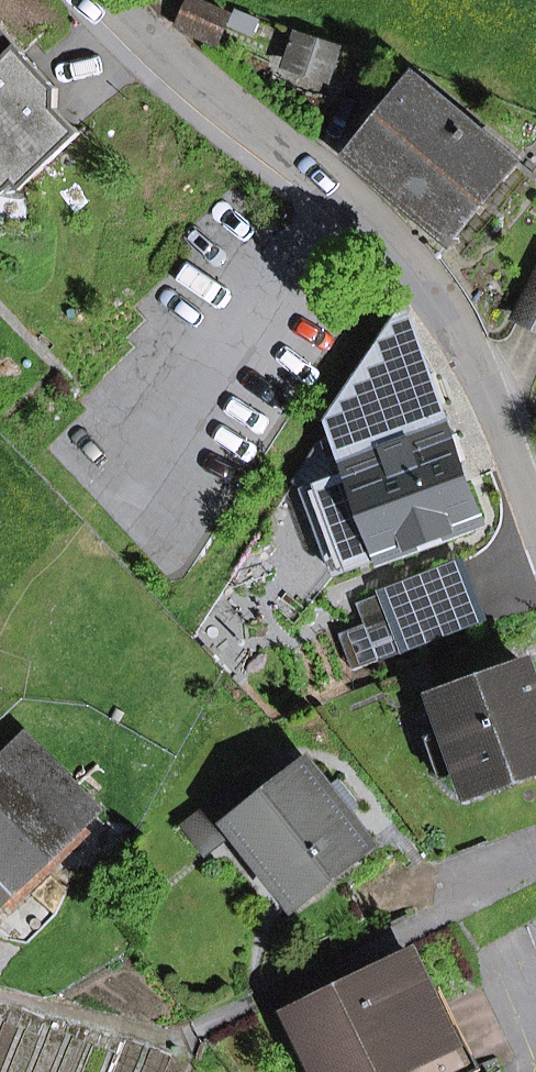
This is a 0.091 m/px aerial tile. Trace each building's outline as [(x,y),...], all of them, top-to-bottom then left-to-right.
[(198,0),(191,0),(179,29),(215,43),(228,13),(198,0)] [(18,187),(79,133),(56,108),(57,90),(0,29),(0,168),(18,187)] [(291,63),(328,77),(337,49),(299,37),(293,56),(291,63)] [(413,78),(350,156),(451,239),(514,162),(413,78)] [(519,316),(535,324),(535,282),(519,316)] [(480,520),(404,319),(336,421),(355,472),(305,491),(336,574),(480,520)] [(473,589),(412,613),(424,644),(485,620),(473,589)] [(452,730),(429,738),(442,776),(465,768),(473,790),(535,767),(535,695),(526,667),(440,698),(452,730)] [(0,774),(0,901),(92,810),(29,746),(0,774)] [(235,827),(295,903),(369,844),(308,766),(270,796),(233,825),(235,827)] [(204,851),(235,827),(233,825),(270,796),(253,775),(186,827),(204,851)] [(468,1071),(413,957),(294,1016),(321,1071),(468,1071)]
